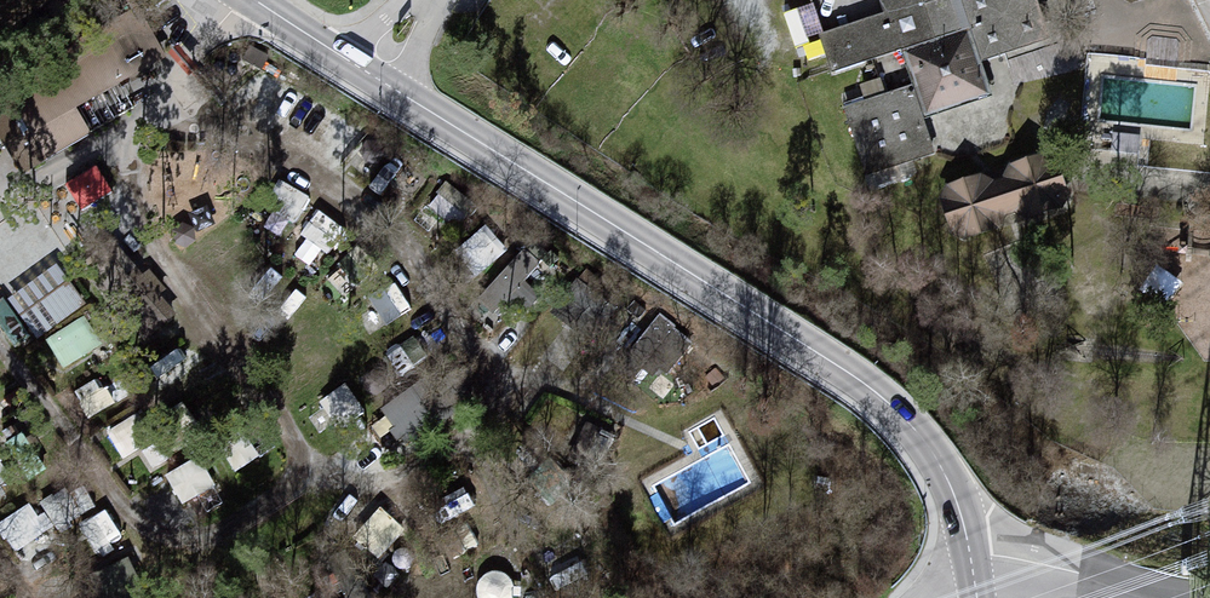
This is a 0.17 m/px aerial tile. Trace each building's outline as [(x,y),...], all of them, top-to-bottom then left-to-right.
[(884,12),(825,31),(839,74),(974,30),(984,61),(1060,36),(1048,0),(880,0),(884,12)] [(150,18),(10,93),(46,160),(93,134),(186,84),(150,18)] [(968,35),(904,56),(924,120),(989,100),(968,35)] [(911,90),(845,110),(868,180),(933,159),(911,90)] [(988,173),(950,187),(943,200),(951,230),(975,243),(1003,233),(1013,215),(1029,223),(1064,212),(1071,196),(1059,165),(1041,157),(1015,166),(1005,183),(988,173)] [(113,192),(97,166),(67,185),(83,211),(113,192)] [(522,247),(489,278),(520,310),(553,279),(522,247)] [(173,319),(118,249),(88,273),(144,343),(173,319)] [(40,332),(86,296),(56,257),(9,293),(40,332)] [(64,362),(103,339),(86,310),(47,332),(64,362)] [(185,345),(151,358),(159,379),(193,366),(185,345)] [(88,410),(115,398),(103,371),(76,383),(88,410)] [(327,393),(342,416),(363,402),(349,380),(327,393)] [(184,396),(167,406),(180,429),(197,419),(184,396)] [(128,453),(143,440),(122,415),(107,427),(128,453)] [(167,475),(190,496),(210,475),(186,454),(167,475)] [(382,551),(407,523),(382,501),(357,529),(382,551)] [(1,525),(26,546),(46,523),(20,502),(1,525)] [(108,597),(137,597),(119,559),(95,570),(108,597)] [(516,597),(516,590),(515,584),(511,578),(505,574),(498,572),(491,573),(485,576),(480,580),(477,586),(476,592),(477,597),(515,597),(516,597)]
